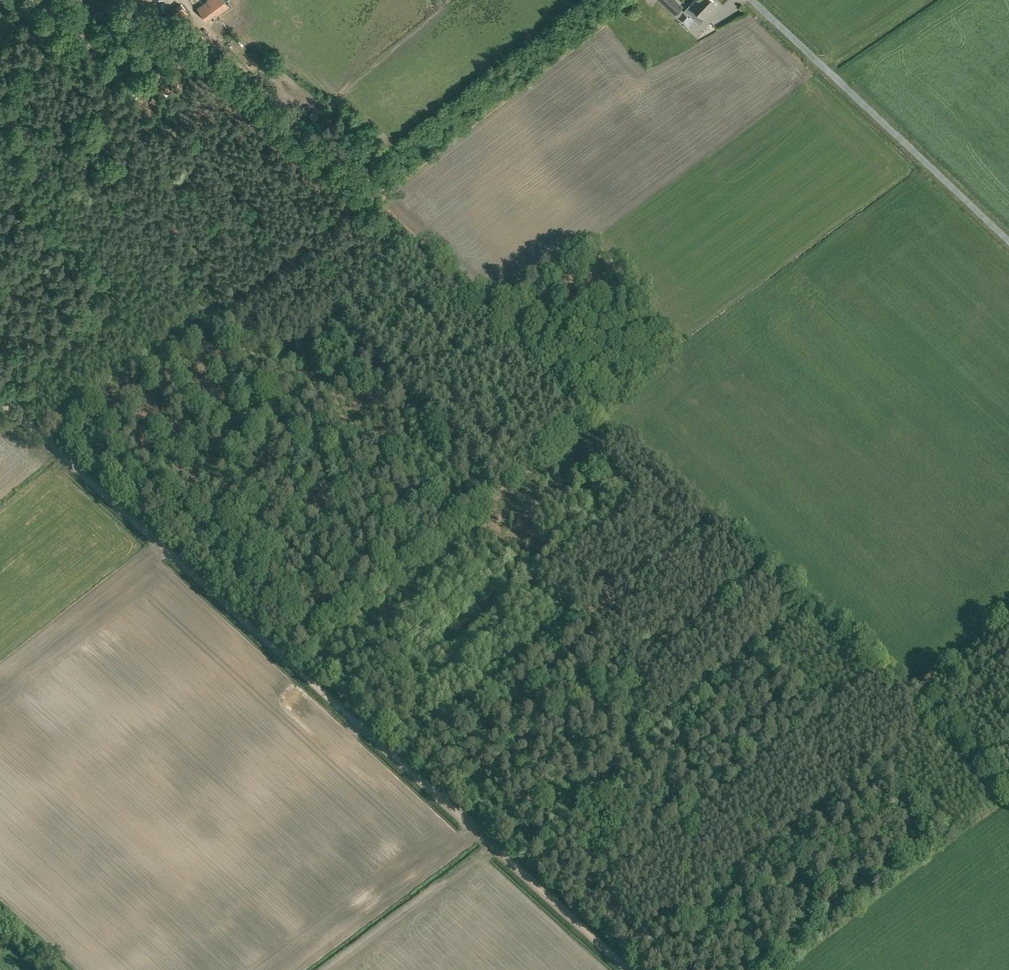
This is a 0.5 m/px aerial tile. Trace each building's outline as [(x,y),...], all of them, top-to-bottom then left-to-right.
[(224,9),(217,0),(216,0),(201,11),(208,20),(224,9)] [(675,0),(660,0),(675,14),(682,6),(675,0)] [(701,15),(704,18),(717,4),(713,0),(694,0),(690,5),(686,9),(697,19),(701,15)] [(152,49),(144,56),(152,66),(161,59),(152,49)]
